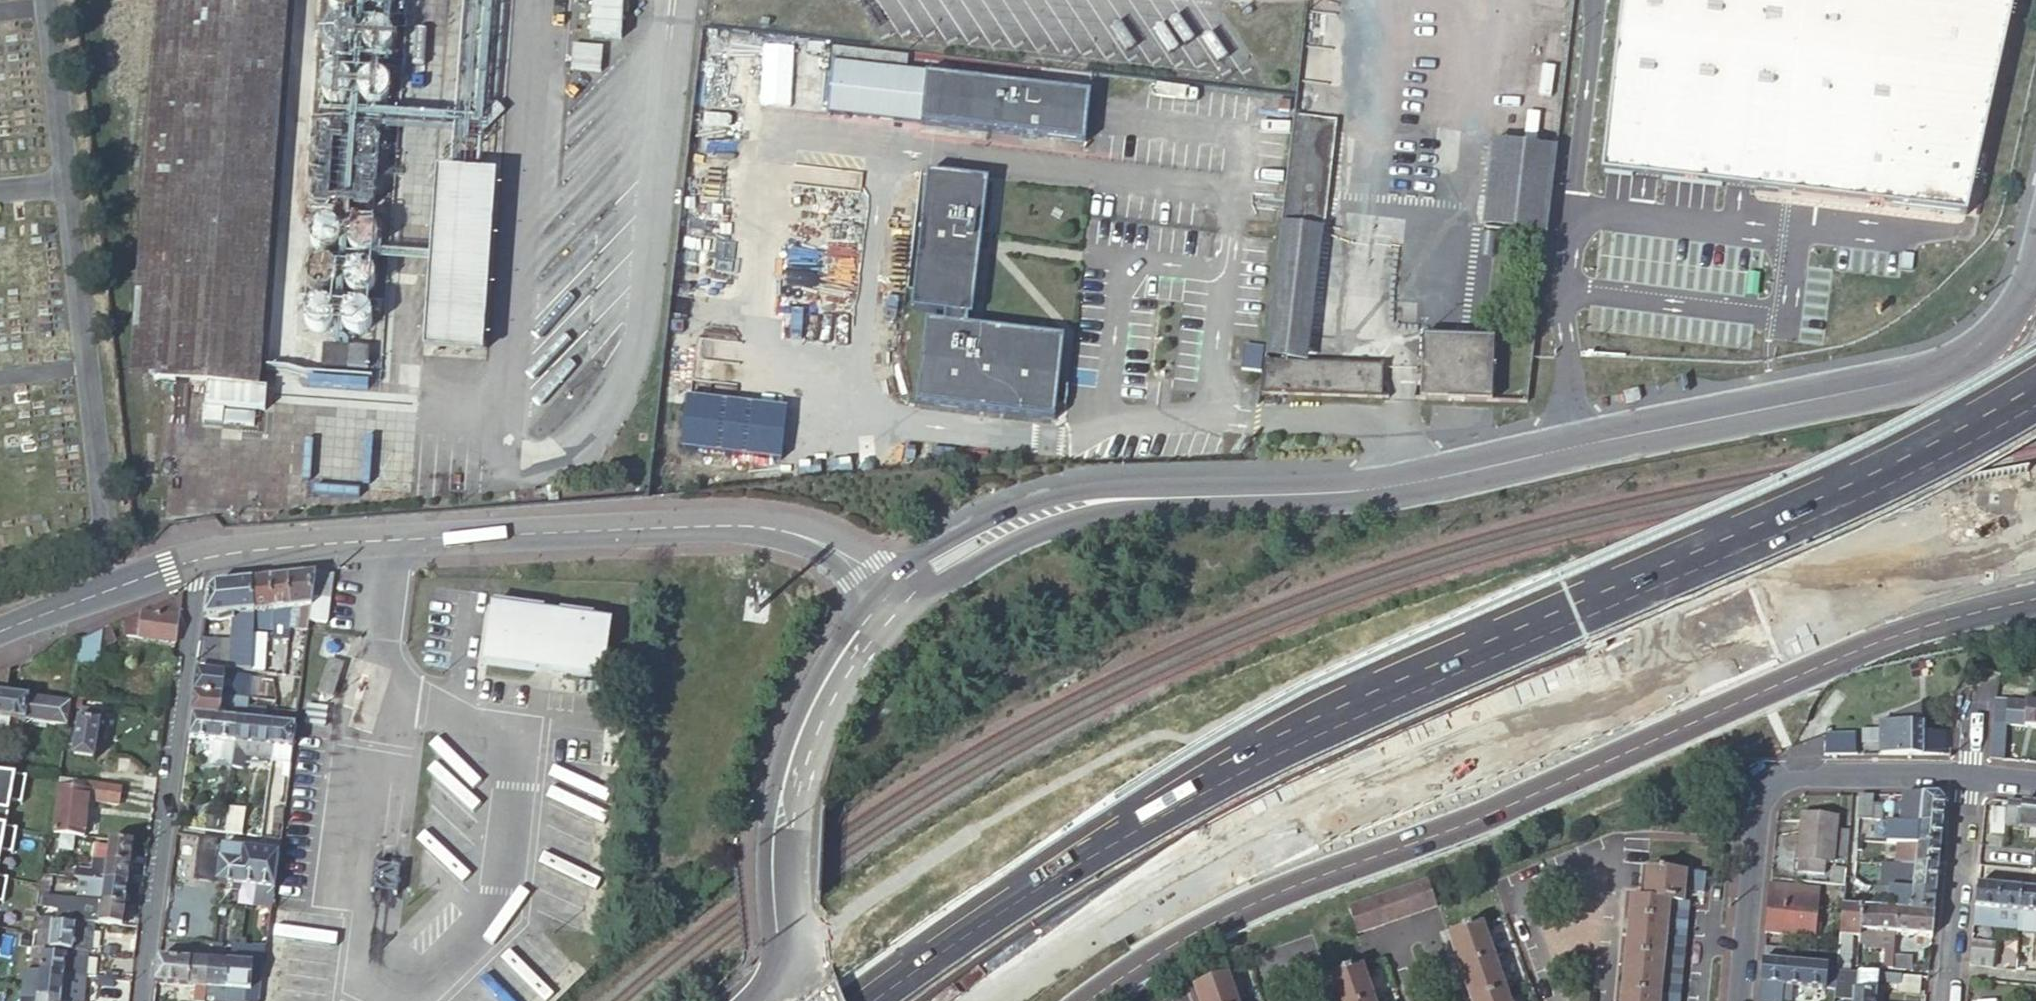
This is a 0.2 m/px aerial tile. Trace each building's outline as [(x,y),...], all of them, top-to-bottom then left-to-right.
[(153,380),(180,0),(153,0),(134,262),(126,378),(141,380),(153,380)] [(153,380),(198,384),(254,389),(282,0),(180,0),(153,380)] [(336,7),(344,9),(353,7),(359,0),(330,0),(336,7)] [(368,3),(373,10),(382,13),(391,10),(397,4),(397,0),(367,0),(368,3)] [(1600,176),(1725,190),(1723,210),(1773,215),(1776,195),(1966,216),(2014,0),(1619,0),(1600,176)] [(329,21),(325,29),(326,38),(332,45),(341,48),(349,45),(355,39),(357,30),(353,22),(346,17),(337,17),(329,21)] [(367,25),(363,33),(364,42),(370,48),(379,51),(387,49),(393,42),(395,33),(391,25),(384,20),(375,20),(367,25)] [(325,65),(321,74),(322,82),(328,89),(336,92),(345,90),(351,83),(352,74),(349,66),(341,61),(332,61),(325,65)] [(363,69),(359,77),(360,86),(366,93),(374,95),(383,93),(389,86),(390,78),(387,69),(379,64),(370,64),(363,69)] [(899,71),(859,66),(853,117),(920,125),(924,96),(896,93),(899,71)] [(926,75),(899,71),(896,93),(924,96),(920,125),(1085,145),(1091,94),(926,75)] [(1292,121),(1280,224),(1302,226),(1323,228),(1334,121),(1293,117),(1292,121)] [(1553,151),(1502,146),(1492,145),(1483,225),(1544,233),(1553,151)] [(486,353),(499,174),(470,172),(441,170),(427,349),(486,353)] [(945,314),(944,323),(966,325),(967,316),(972,317),(980,253),(982,234),(989,180),(928,172),(914,288),(911,310),(945,314)] [(316,225),(312,233),(313,242),(318,249),(327,251),(336,249),(342,243),(343,234),(340,225),(332,221),(323,220),(316,225)] [(353,228),(350,236),(351,245),(356,252),(365,255),(374,253),(380,246),(381,237),(377,229),(370,224),(361,224),(353,228)] [(1302,226),(1280,224),(1279,238),(1270,316),(1291,318),(1302,226)] [(1264,365),(1306,366),(1323,228),(1302,226),(1291,318),(1270,316),(1267,340),(1264,365)] [(991,235),(982,234),(980,253),(989,254),(991,235)] [(312,263),(308,272),(309,280),(315,287),(324,290),(332,288),(338,281),(340,272),(336,264),(329,259),(320,259),(312,263)] [(350,267),(346,275),(347,284),(353,291),(361,293),(370,291),(376,284),(378,276),(374,267),(367,262),(358,262),(350,267)] [(308,308),(304,316),(305,325),(311,331),(319,334),(328,332),(334,325),(335,316),(332,308),(324,303),(315,303),(308,308)] [(346,311),(342,319),(343,328),(348,335),(357,338),(366,335),(372,329),(373,320),(370,312),(362,307),(353,306),(346,311)] [(944,323),(926,321),(914,404),(1052,420),(1055,404),(1063,405),(1062,406),(1064,407),(1067,384),(1065,384),(1065,385),(1057,384),(1064,337),(966,325),(944,323)] [(1422,337),(1420,399),(1489,402),(1492,339),(1422,337)] [(360,370),(362,346),(317,343),(315,367),(360,370)] [(1264,350),(1244,348),(1242,373),(1261,375),(1264,350)] [(1264,365),(1261,394),(1380,398),(1380,368),(1306,366),(1264,365)] [(254,389),(198,384),(196,406),(256,411),(258,389),(254,389)] [(1641,404),(1638,393),(1630,396),(1624,397),(1627,407),(1628,407),(1641,404)] [(789,406),(689,394),(683,444),(784,456),(789,406)] [(212,423),(213,410),(196,409),(195,421),(212,423)] [(246,414),(215,412),(214,424),(245,427),(246,414)] [(307,631),(308,622),(308,621),(314,575),(315,572),(290,575),(292,609),(299,609),(296,630),(307,631)] [(290,575),(271,577),(274,611),(292,609),(290,575)] [(332,576),(314,575),(308,621),(326,623),(332,576)] [(271,577),(252,579),(255,614),(255,624),(274,622),(274,611),(271,577)] [(235,634),(203,638),(200,662),(253,671),(255,624),(255,614),(252,579),(232,581),(234,620),(235,634)] [(217,622),(234,620),(232,581),(216,582),(209,590),(206,618),(217,617),(217,622)] [(134,637),(174,643),(181,596),(127,619),(134,637)] [(543,615),(491,607),(483,666),(535,673),(536,667),(550,668),(549,675),(601,683),(609,624),(557,617),(556,623),(542,621),(543,615)] [(274,611),(274,622),(273,626),(289,629),(291,610),(292,609),(274,611)] [(299,609),(292,609),(291,610),(289,629),(296,630),(299,609)] [(77,641),(74,664),(91,666),(96,633),(77,641)] [(340,667),(329,663),(324,678),(334,682),(340,667)] [(226,674),(199,671),(195,692),(223,696),(239,698),(240,689),(224,687),(226,674)] [(28,695),(7,692),(10,672),(0,677),(0,716),(25,719),(28,695)] [(334,682),(324,678),(319,693),(329,697),(334,682)] [(276,724),(294,726),(299,691),(291,690),(288,714),(277,712),(277,713),(276,724)] [(192,715),(235,720),(247,721),(248,715),(234,713),(235,708),(222,706),(223,696),(195,692),(193,703),(192,715)] [(65,725),(68,701),(28,695),(25,719),(65,725)] [(250,699),(239,698),(223,696),(222,706),(235,708),(234,713),(248,715),(250,699)] [(2004,725),(2006,701),(1995,700),(1993,723),(2004,725)] [(2006,701),(2004,725),(2035,729),(2035,704),(2006,701)] [(1892,714),(1892,720),(1902,721),(1920,723),(1922,703),(1892,714)] [(71,756),(95,759),(102,719),(98,719),(100,710),(82,706),(81,716),(77,716),(71,756)] [(264,723),(274,724),(276,724),(277,713),(277,712),(266,711),(264,723)] [(217,741),(233,742),(235,720),(192,715),(189,738),(217,741)] [(235,720),(233,742),(252,745),(255,722),(247,721),(235,720)] [(1892,720),(1889,756),(1899,756),(1902,721),(1892,720)] [(1899,756),(1938,756),(1939,742),(1923,740),(1925,723),(1924,723),(1920,723),(1902,721),(1899,756)] [(255,722),(252,745),(271,747),(274,724),(264,723),(255,722)] [(1934,724),(1925,723),(1923,740),(1939,742),(1939,734),(1934,734),(1934,724)] [(274,724),(271,747),(291,749),(294,726),(276,724),(274,724)] [(1825,737),(1825,756),(1844,756),(1855,756),(1855,727),(1825,737)] [(233,742),(217,741),(215,766),(229,768),(230,767),(233,744),(233,742)] [(252,745),(233,742),(233,744),(230,767),(240,768),(242,754),(270,758),(271,747),(252,745)] [(291,749),(271,747),(270,758),(270,762),(282,764),(280,777),(287,778),(291,749)] [(0,772),(0,823),(4,823),(8,799),(19,801),(24,775),(0,772)] [(53,800),(70,803),(87,805),(87,802),(116,805),(118,787),(56,778),(54,793),(53,800)] [(1873,797),(1860,795),(1857,820),(1871,821),(1872,806),(1873,797)] [(1896,822),(1942,825),(1944,803),(1937,795),(1902,795),(1902,804),(1895,804),(1894,822),(1896,822)] [(87,805),(70,803),(53,800),(48,831),(83,836),(87,805)] [(2010,802),(2008,824),(2030,826),(2035,827),(2035,805),(2010,802)] [(1880,806),(1872,806),(1871,821),(1879,821),(1880,806)] [(241,835),(244,811),(229,809),(226,833),(241,835)] [(1835,820),(1801,816),(1796,862),(1830,865),(1835,820)] [(1895,846),(1898,846),(1940,850),(1942,825),(1896,822),(1895,846)] [(0,823),(0,848),(11,850),(15,825),(4,823),(0,823)] [(203,837),(201,850),(217,852),(219,845),(220,839),(203,837)] [(95,860),(130,865),(134,842),(109,839),(108,846),(94,844),(91,859),(95,860)] [(217,852),(201,850),(199,865),(220,868),(223,846),(219,845),(217,852)] [(218,882),(234,885),(236,867),(242,867),(245,849),(223,846),(220,868),(218,882)] [(1896,866),(1938,870),(1940,850),(1898,846),(1896,866)] [(260,851),(245,849),(242,867),(236,867),(234,885),(241,886),(255,888),(256,888),(260,851)] [(278,853),(260,851),(256,888),(272,891),(278,853)] [(92,880),(127,885),(130,865),(95,860),(92,880)] [(398,869),(373,866),(369,894),(394,898),(398,869)] [(1911,890),(1935,893),(1938,870),(1896,866),(1895,880),(1878,879),(1877,887),(1889,888),(1911,890)] [(1668,902),(1682,903),(1684,890),(1704,892),(1705,876),(1647,870),(1644,899),(1668,902)] [(85,900),(123,905),(127,885),(92,880),(88,880),(85,900)] [(1436,907),(1427,881),(1347,908),(1356,935),(1436,907)] [(1796,888),(1769,885),(1769,886),(1769,893),(1795,896),(1796,888)] [(1997,912),(1999,887),(1977,885),(1973,921),(1985,922),(1987,910),(1997,912)] [(1887,904),(1889,888),(1877,887),(1874,886),(1871,908),(1879,909),(1879,903),(1887,904)] [(2021,889),(1999,887),(1997,912),(2019,914),(2021,889)] [(256,888),(255,888),(252,907),(270,909),(272,891),(256,888)] [(1819,890),(1796,888),(1795,896),(1818,898),(1819,890)] [(1910,908),(1911,890),(1889,888),(1887,904),(1879,903),(1879,909),(1881,909),(1899,910),(1903,911),(1903,907),(1910,908)] [(2019,914),(2018,924),(2032,926),(2033,915),(2035,915),(2035,891),(2021,889),(2019,914)] [(1903,911),(1933,914),(1935,893),(1911,890),(1910,908),(1903,907),(1903,911)] [(1769,893),(1765,933),(1814,937),(1818,898),(1795,896),(1769,893)] [(53,895),(47,894),(44,912),(50,913),(53,895)] [(1644,899),(1630,898),(1628,918),(1686,924),(1688,904),(1682,903),(1668,902),(1644,899)] [(92,923),(120,927),(123,905),(85,900),(84,907),(90,908),(88,923),(92,923)] [(1859,907),(1841,905),(1839,929),(1860,931),(1862,907),(1859,907)] [(1881,909),(1879,909),(1871,908),(1862,907),(1860,931),(1878,933),(1881,909)] [(1896,934),(1899,910),(1881,909),(1878,933),(1879,933),(1896,934)] [(1931,938),(1933,914),(1903,911),(1899,910),(1896,934),(1899,935),(1931,938)] [(1996,928),(1997,912),(1987,910),(1985,922),(1973,921),(1972,926),(1996,928)] [(2019,914),(1997,912),(1996,928),(2018,931),(2018,924),(2019,914)] [(2018,924),(2018,931),(2018,932),(2035,934),(2035,915),(2033,915),(2032,926),(2018,924)] [(37,928),(35,949),(65,951),(85,953),(89,954),(92,923),(88,923),(35,916),(33,928),(37,928)] [(1686,924),(1628,918),(1627,936),(1664,940),(1684,942),(1686,924)] [(1481,923),(1446,936),(1458,968),(1493,956),(1481,923)] [(1860,931),(1839,929),(1836,955),(1836,959),(1840,960),(1841,953),(1850,954),(1852,936),(1859,936),(1860,931)] [(1664,940),(1627,936),(1625,955),(1662,959),(1682,961),(1684,942),(1664,940)] [(1994,943),(1971,941),(1969,956),(1991,959),(1992,959),(1994,943)] [(238,950),(237,964),(252,966),(263,967),(265,949),(252,947),(251,951),(238,950)] [(1763,947),(1762,961),(1785,963),(1791,964),(1793,950),(1763,947)] [(35,949),(30,948),(26,972),(40,974),(63,976),(81,978),(83,979),(85,953),(65,951),(35,949)] [(1835,968),(1836,965),(1836,959),(1836,955),(1793,950),(1791,964),(1806,965),(1835,968)] [(1662,959),(1625,955),(1623,974),(1681,980),(1682,961),(1662,959)] [(1458,968),(1469,1000),(1470,1000),(1504,989),(1493,956),(1458,968)] [(1969,956),(1968,966),(1990,968),(1991,959),(1969,956)] [(207,961),(159,957),(156,983),(204,988),(207,961)] [(207,961),(204,988),(245,992),(250,992),(252,966),(237,964),(207,961)] [(1785,963),(1762,961),(1760,985),(1783,987),(1785,963)] [(1791,964),(1785,963),(1783,987),(1784,987),(1803,989),(1806,965),(1791,964)] [(1833,992),(1835,971),(1835,968),(1806,965),(1803,989),(1805,989),(1833,992)] [(263,967),(252,966),(250,992),(245,992),(244,1000),(258,1000),(263,967)] [(1372,1000),(1360,967),(1326,979),(1334,1000),(1370,1000),(1372,1000)] [(1858,974),(1846,972),(1835,971),(1833,992),(1833,994),(1856,997),(1858,974)] [(40,974),(26,972),(22,991),(37,993),(40,974)] [(63,976),(40,974),(37,993),(61,996),(63,976)] [(1227,974),(1192,987),(1197,1000),(1236,1000),(1227,974)] [(1681,980),(1623,974),(1621,992),(1679,998),(1681,980)] [(1858,974),(1856,997),(1855,1000),(1876,1000),(1878,981),(1883,982),(1884,976),(1858,974)] [(81,978),(63,976),(61,996),(60,1000),(79,1000),(81,978)] [(1784,987),(1783,987),(1760,985),(1758,1000),(1783,1000),(1784,987)] [(1504,989),(1470,1000),(1509,1000),(1504,989)] [(1621,992),(1620,1000),(1678,1000),(1679,998),(1621,992)]
